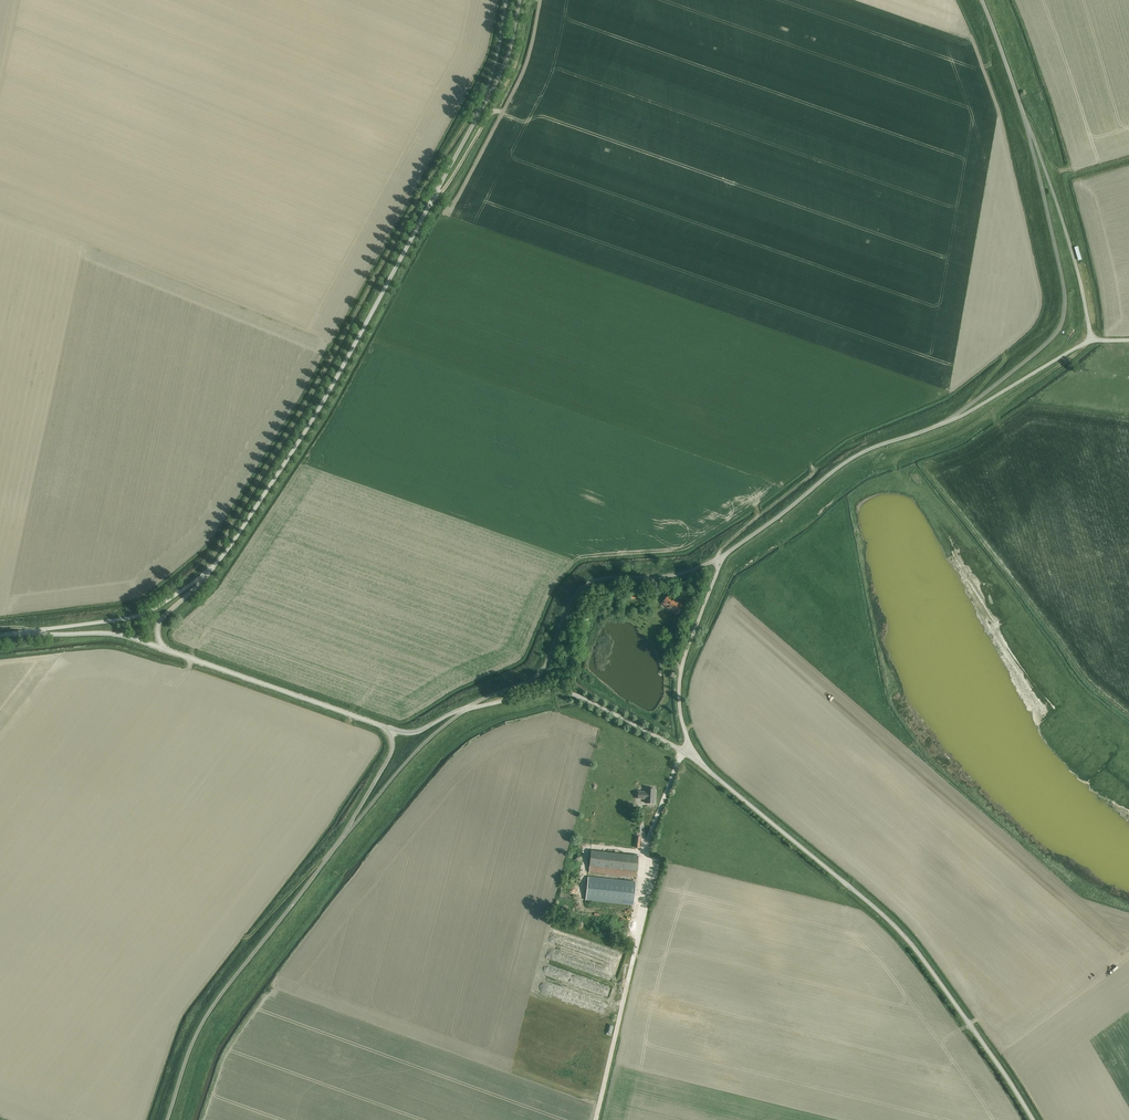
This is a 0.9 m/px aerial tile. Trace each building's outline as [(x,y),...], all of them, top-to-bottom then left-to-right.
[(689,590),(693,595),(700,589),(696,584),(689,590)] [(649,589),(654,596),(658,593),(652,587),(649,589)] [(677,599),(676,600),(669,594),(662,603),(676,615),(684,605),(677,599)] [(651,788),(641,788),(641,796),(651,796),(651,788)] [(644,818),(655,818),(655,808),(641,807),(640,822),(644,822),(644,818)] [(589,873),(637,878),(639,858),(591,852),(589,873)] [(585,901),(632,906),(635,882),(587,877),(585,901)]
